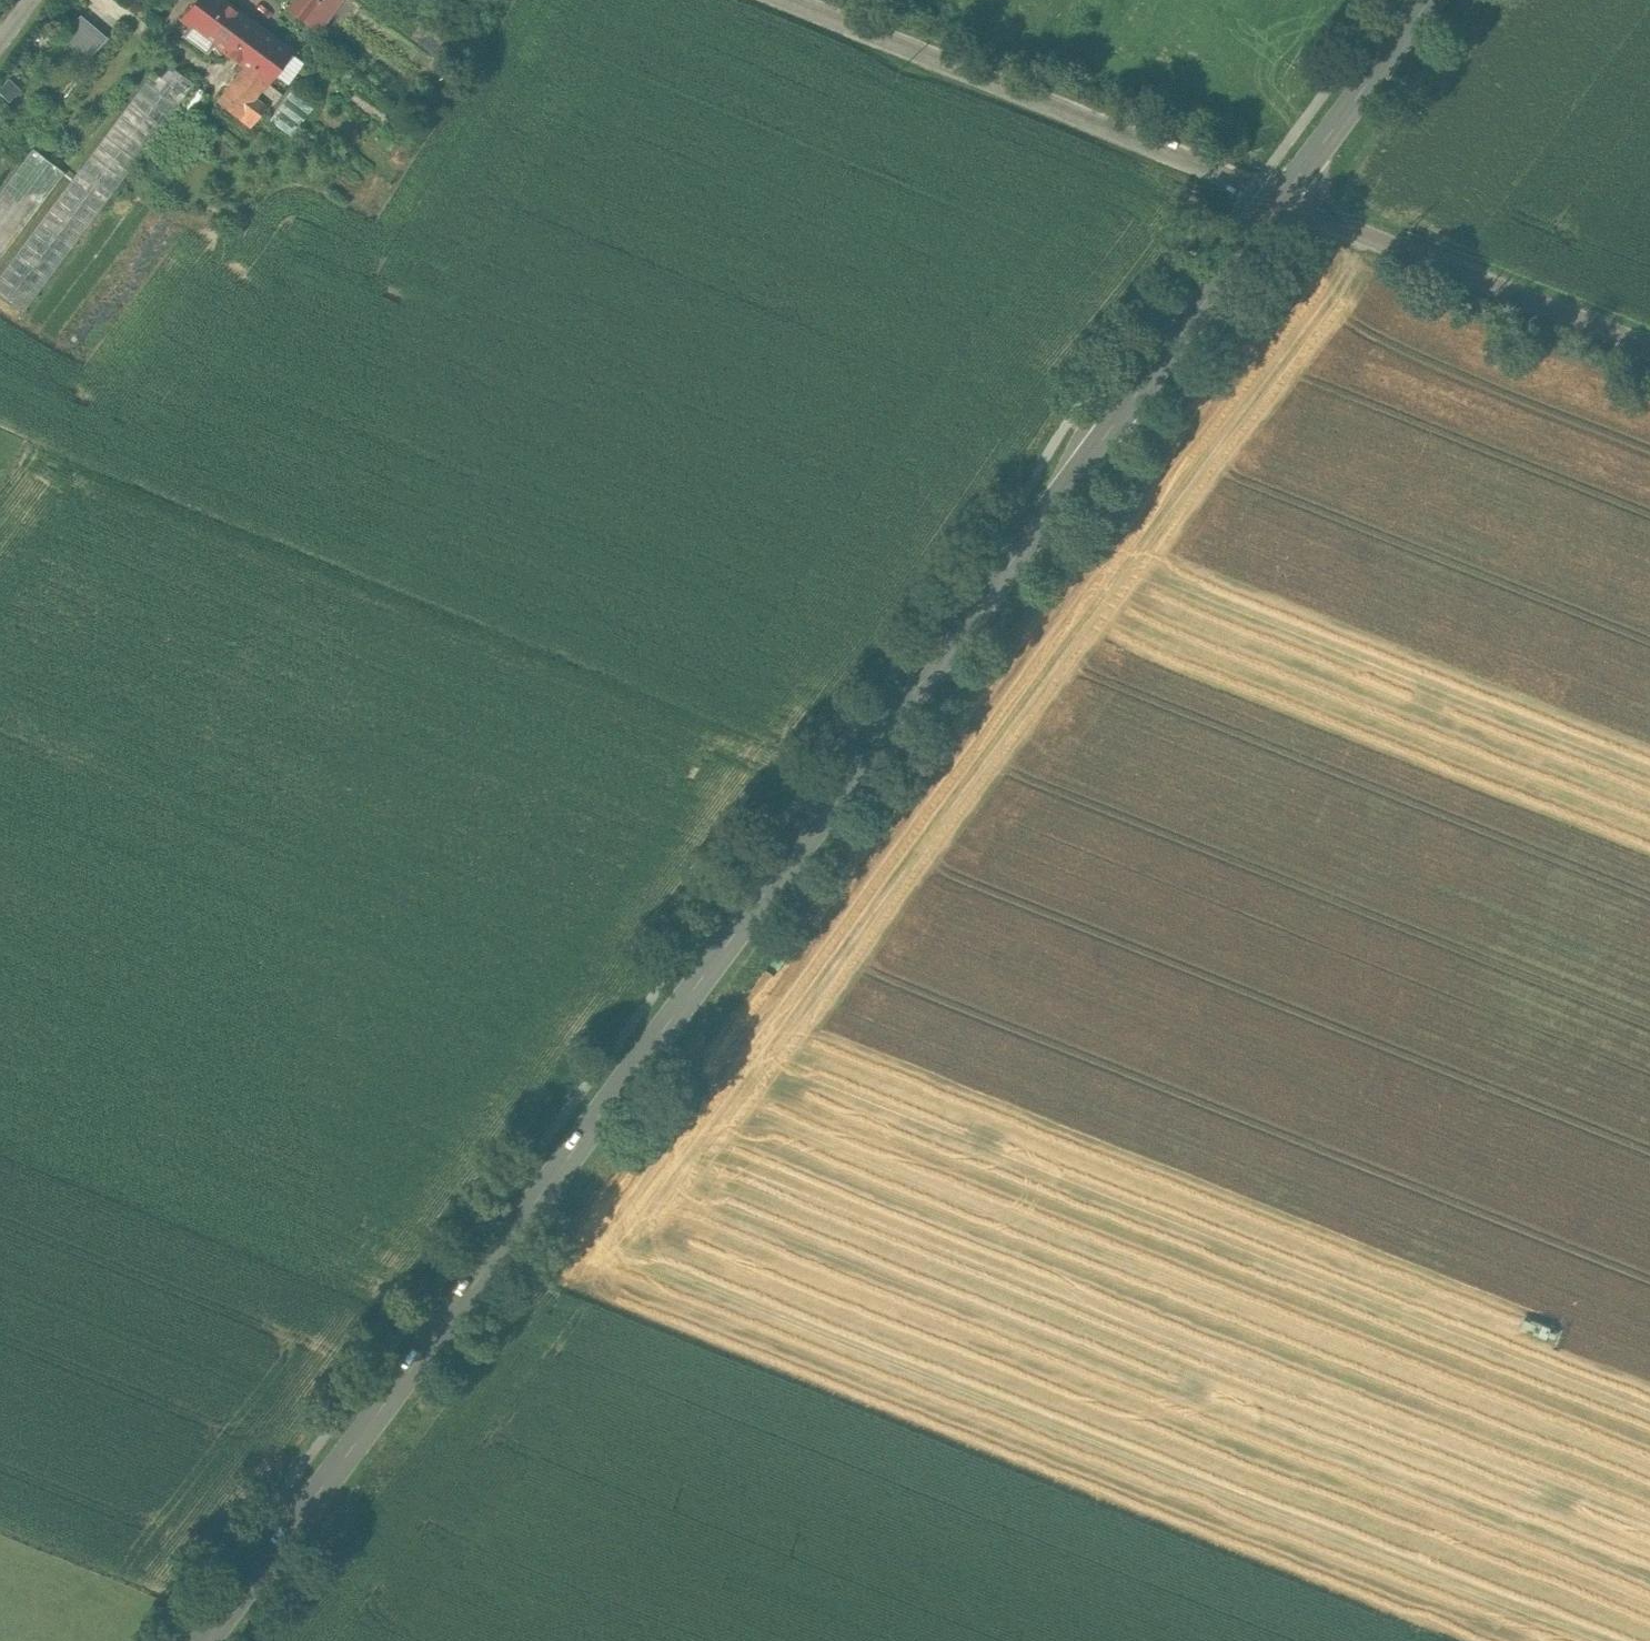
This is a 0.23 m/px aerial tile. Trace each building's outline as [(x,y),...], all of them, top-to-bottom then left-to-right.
[(223,0),(194,0),(181,17),(190,24),(215,42),(226,51),(249,20),(250,20),(223,0)] [(287,10),(304,22),(320,0),(295,0),(287,10)] [(304,22),(317,31),(340,0),(320,0),(304,22)] [(78,14),(63,33),(90,55),(106,36),(78,14)] [(289,50),(249,20),(226,51),(244,64),(216,101),(238,117),(239,117),(253,98),(289,50)] [(190,24),(182,34),(206,53),(215,42),(190,24)] [(0,273),(0,295),(23,312),(195,83),(161,58),(0,273)] [(253,98),(239,117),(251,126),(265,107),(253,98)] [(0,190),(0,259),(65,172),(32,147),(0,190)]
